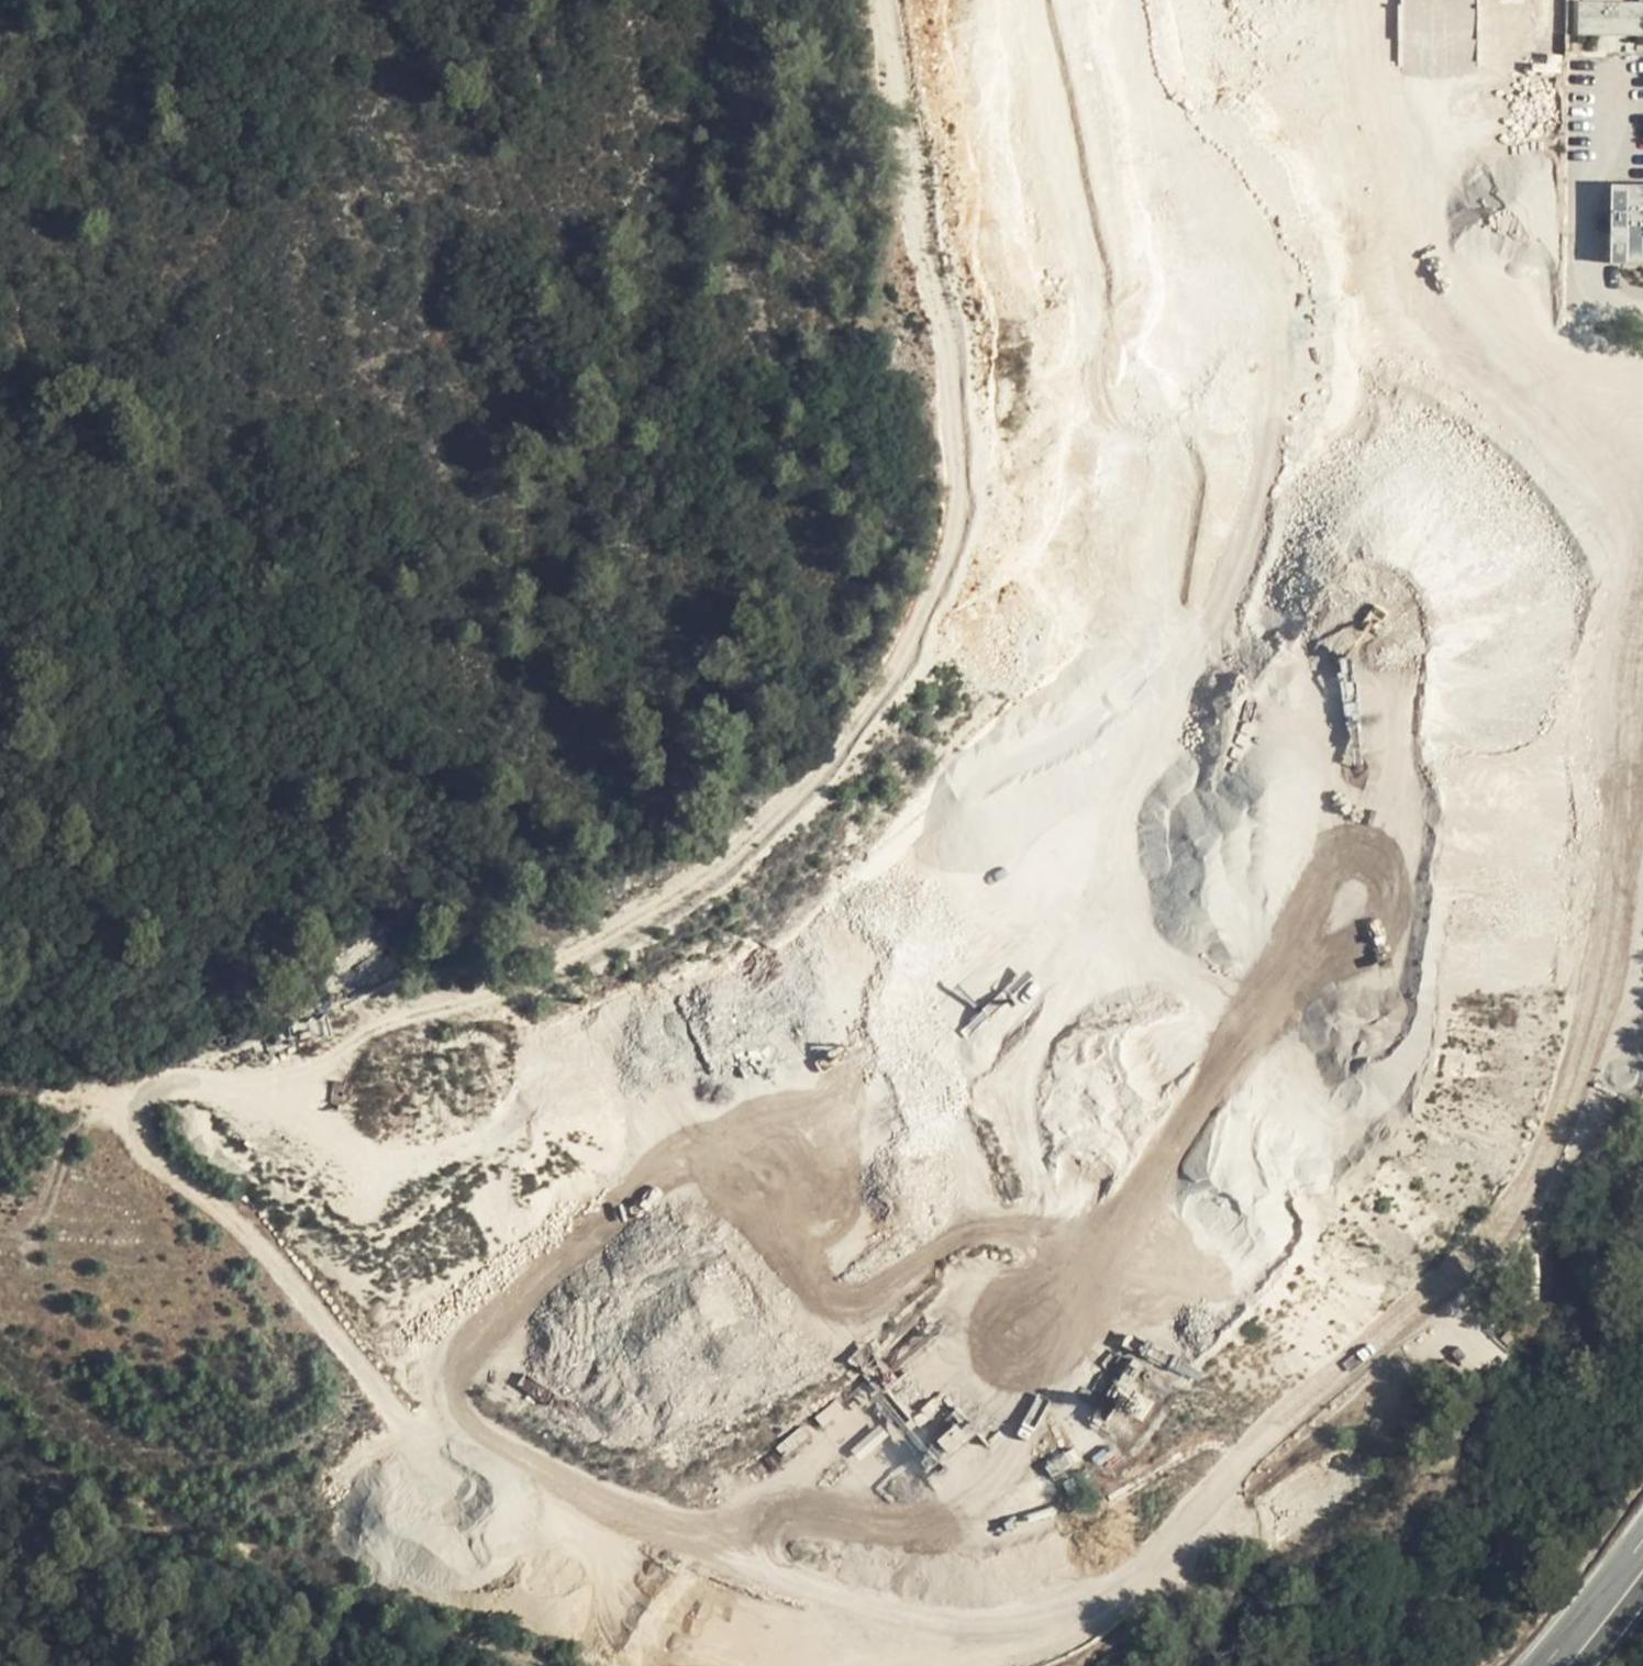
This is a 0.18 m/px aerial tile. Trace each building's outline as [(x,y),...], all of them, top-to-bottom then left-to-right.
[(1442,0),(1401,0),(1402,35),(1414,34),(1414,25),(1443,24),(1442,0)] [(1642,34),(1642,0),(1580,0),(1576,0),(1577,36),(1642,34)] [(1642,267),(1642,184),(1608,184),(1609,267),(1642,267)] [(822,1427),(843,1413),(835,1401),(814,1415),(822,1427)] [(858,1460),(888,1438),(880,1426),(849,1448),(858,1460)] [(1050,1476),(1080,1466),(1075,1449),(1044,1460),(1050,1476)]
